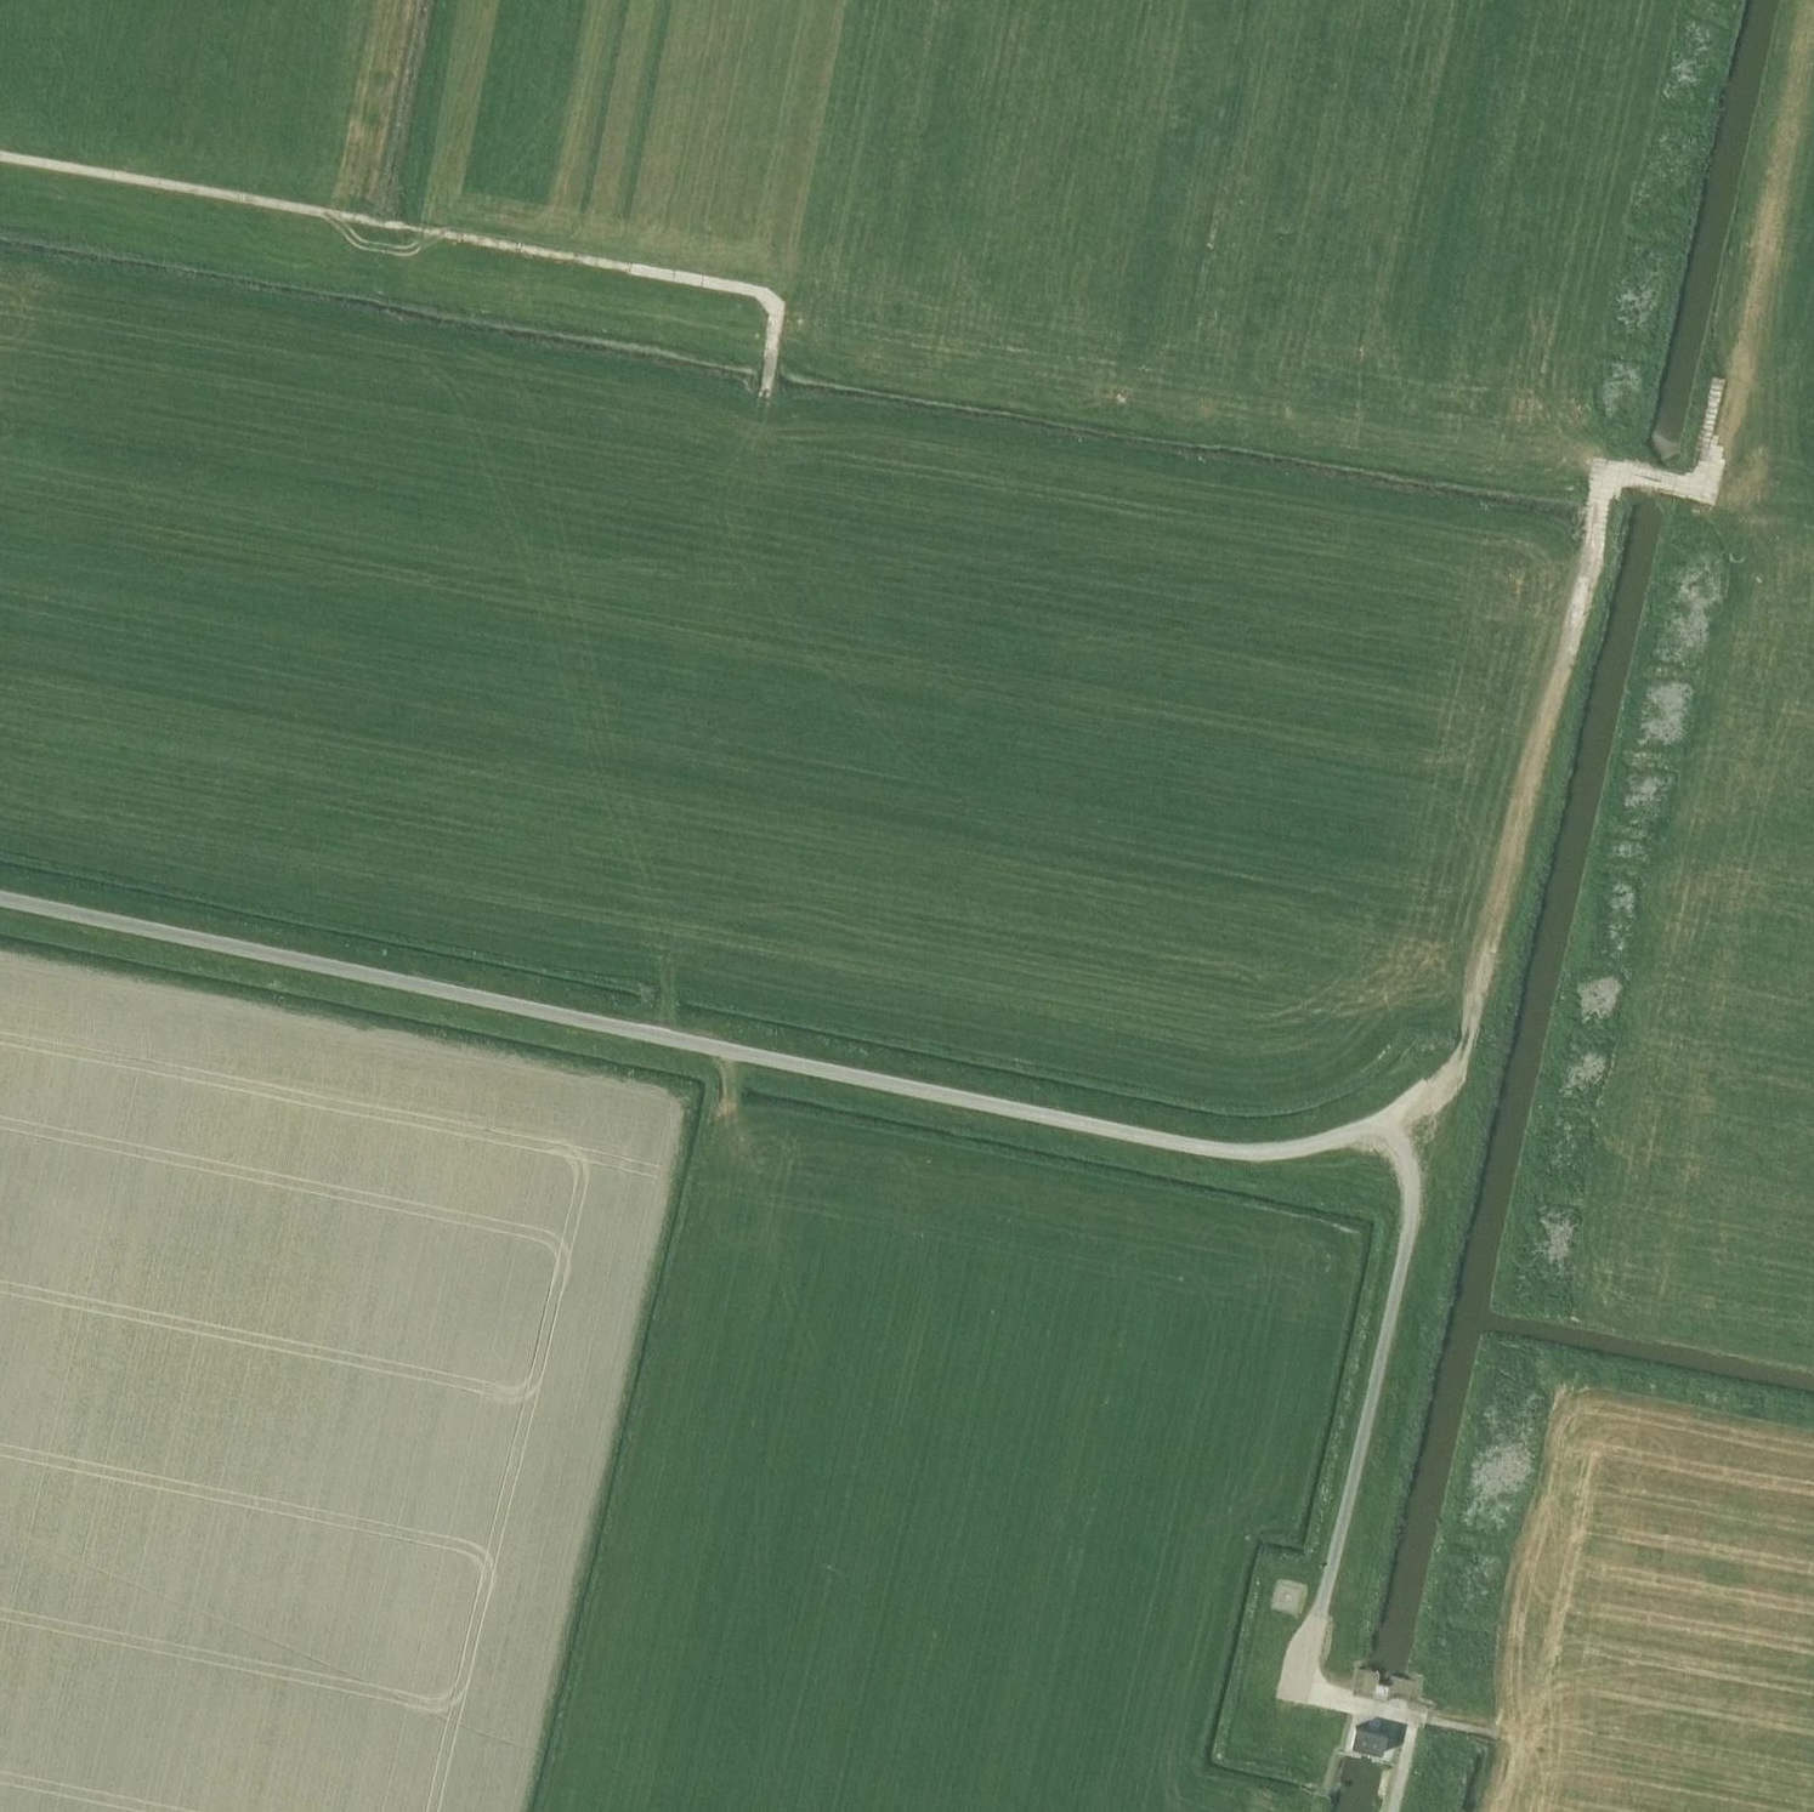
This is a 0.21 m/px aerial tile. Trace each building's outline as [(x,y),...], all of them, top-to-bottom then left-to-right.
[(1349,1745),(1381,1753),(1386,1733),(1354,1725),(1349,1745)]
